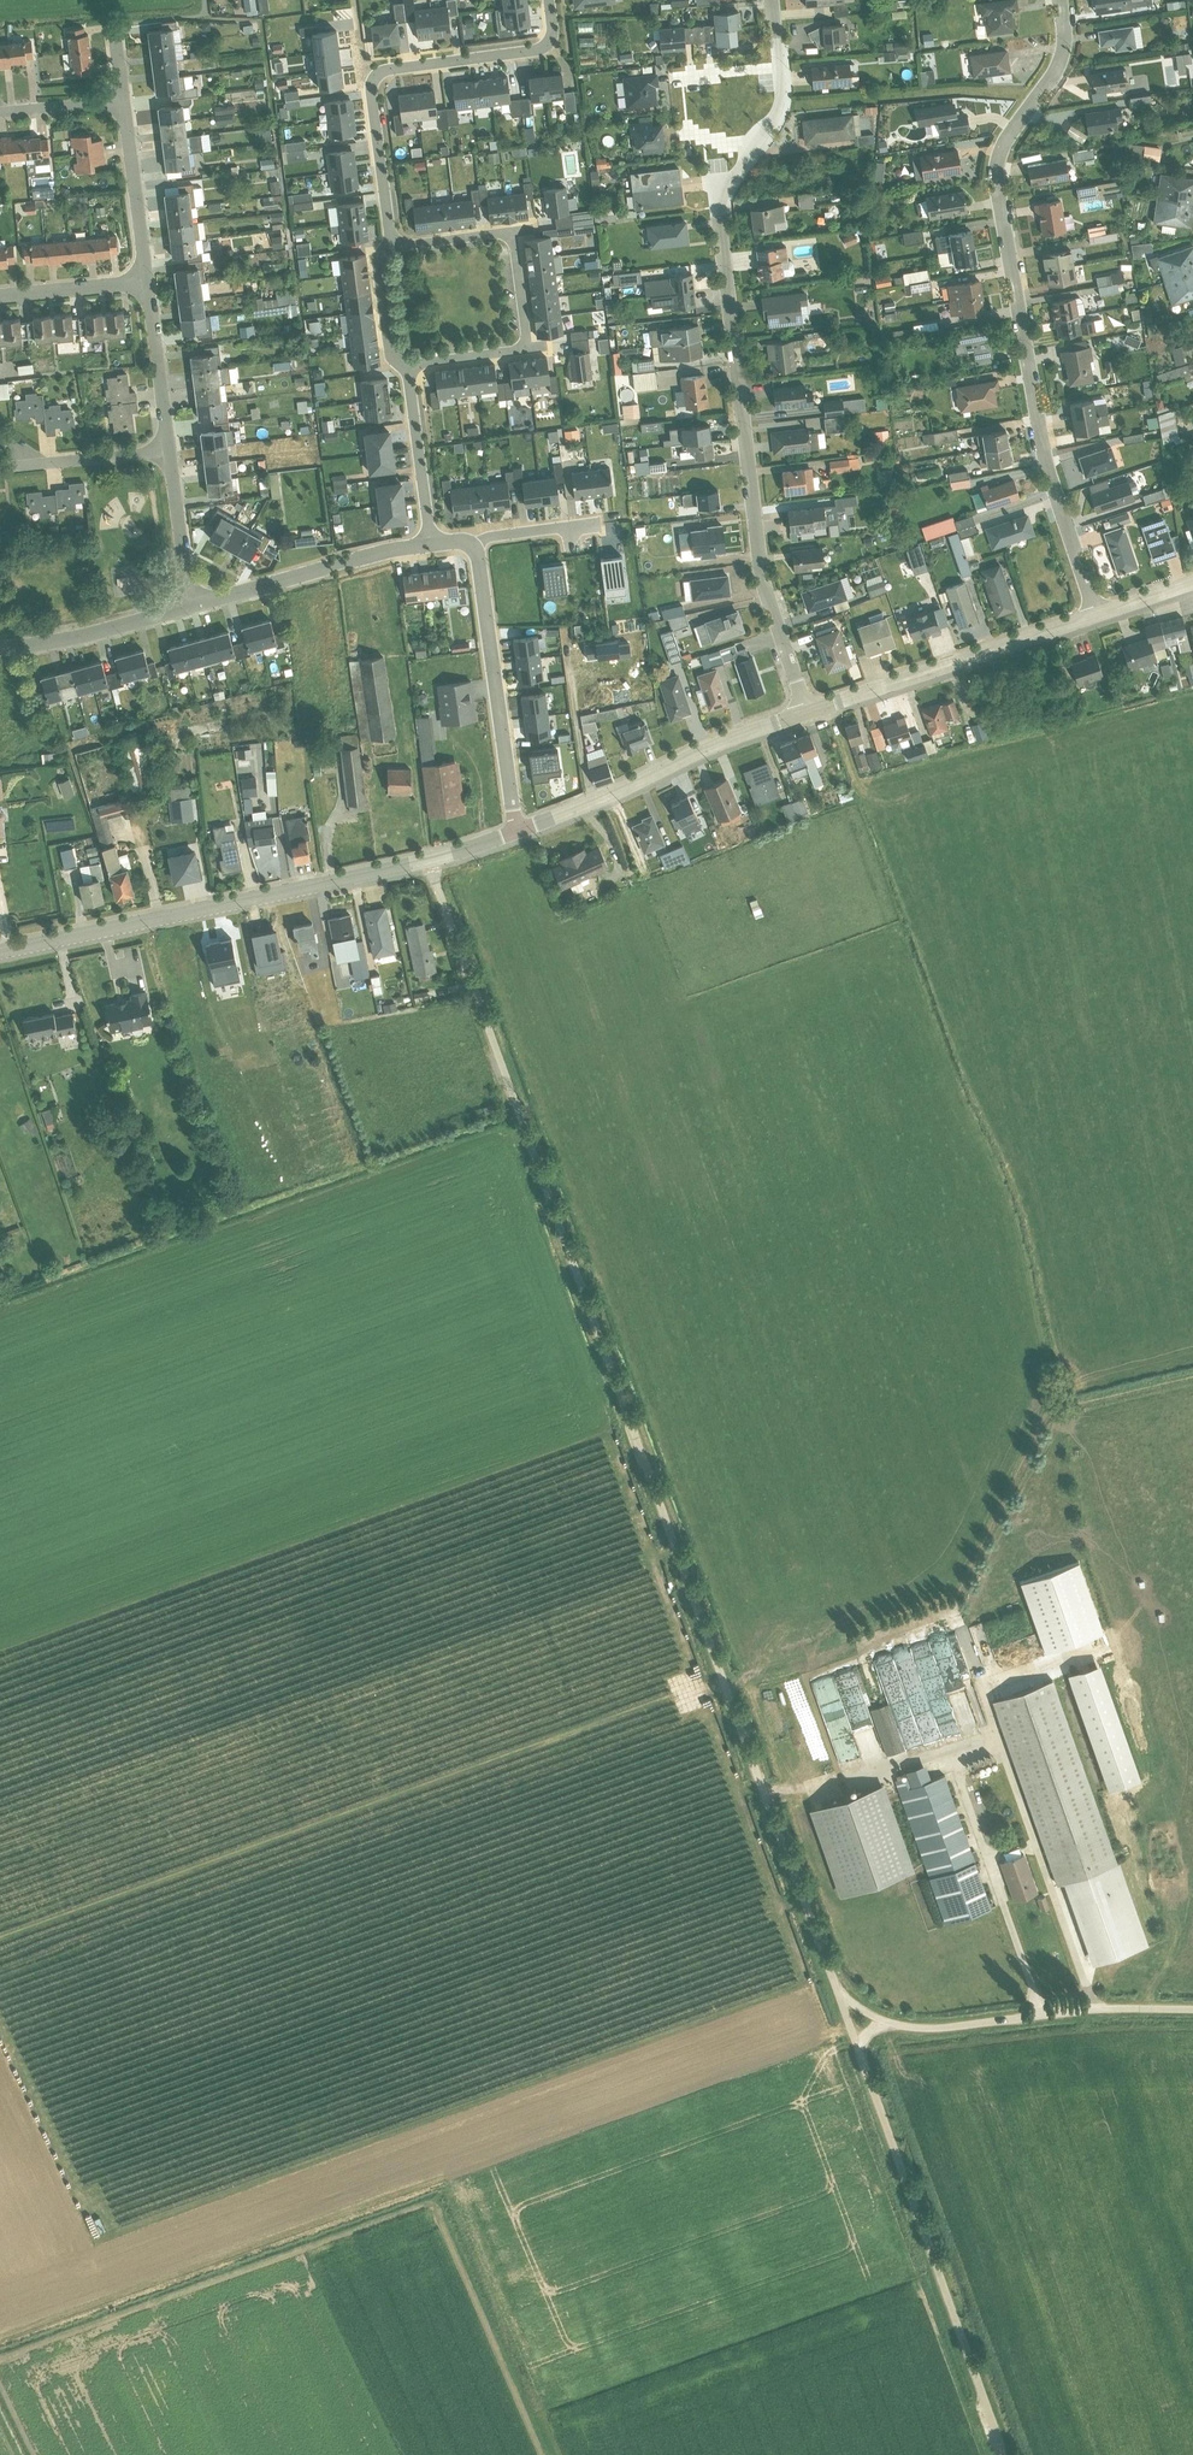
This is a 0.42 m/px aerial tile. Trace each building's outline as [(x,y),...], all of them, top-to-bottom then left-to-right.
[(245,11),(257,10),(255,0),(244,0),(245,11)] [(260,13),(269,12),(268,0),(258,0),(260,13)] [(435,37),(452,35),(449,16),(459,15),(457,0),(446,0),(447,5),(431,7),(435,37)] [(504,9),(528,5),(527,0),(503,0),(504,9)] [(661,4),(662,8),(672,8),(672,7),(689,5),(689,0),(684,0),(671,1),(672,4),(661,4)] [(882,1),(882,11),(896,10),(896,8),(916,6),(915,0),(909,0),(896,1),(896,0),(889,0),(882,1)] [(979,4),(981,16),(987,15),(988,23),(986,23),(987,34),(1014,31),(1011,11),(1018,10),(1016,0),(1007,0),(979,4)] [(1095,6),(1099,6),(1099,12),(1153,4),(1152,0),(1094,0),(1095,6)] [(407,21),(404,4),(404,2),(393,4),(396,23),(373,26),(375,45),(399,42),(397,23),(407,21)] [(404,4),(407,21),(416,20),(418,39),(435,37),(431,7),(415,9),(414,3),(404,4)] [(658,3),(650,3),(650,14),(659,13),(658,3)] [(845,3),(834,4),(835,16),(848,15),(847,3),(845,3)] [(528,5),(504,9),(496,10),(499,36),(513,34),(512,27),(531,24),(528,5)] [(716,30),(736,28),(740,28),(739,12),(714,14),(715,25),(716,30)] [(473,18),(466,20),(467,27),(474,26),(473,18)] [(573,19),(573,28),(587,28),(587,19),(573,19)] [(151,47),(182,43),(180,29),(178,29),(177,22),(162,24),(163,31),(149,33),(151,47)] [(210,22),(202,23),(203,31),(211,31),(210,22)] [(253,24),(243,26),(244,35),(254,34),(253,24)] [(693,27),(694,42),(717,40),(718,45),(737,44),(736,28),(716,30),(715,25),(693,27)] [(823,27),(808,33),(812,41),(816,39),(817,41),(816,42),(819,48),(836,46),(837,43),(847,43),(845,25),(823,27)] [(1140,25),(1099,31),(1101,46),(1114,45),(1115,52),(1136,48),(1136,47),(1143,46),(1140,25)] [(315,53),(339,49),(337,31),(318,33),(317,26),(300,28),(301,36),(313,35),(315,53)] [(694,42),(693,27),(684,27),(684,26),(659,28),(660,30),(653,30),(655,40),(649,45),(654,51),(686,48),(685,43),(694,42)] [(70,54),(91,51),(88,35),(85,35),(84,28),(67,30),(70,54)] [(927,29),(916,31),(918,44),(929,42),(927,29)] [(594,37),(579,38),(580,46),(594,46),(594,37)] [(9,44),(11,64),(27,62),(27,59),(34,58),(32,41),(9,44)] [(895,51),(909,50),(909,42),(886,44),(887,51),(895,51)] [(182,43),(151,47),(153,64),(177,61),(184,60),(182,43)] [(0,65),(1,68),(12,67),(11,64),(9,44),(0,45),(0,65)] [(282,44),(273,46),(274,54),(284,52),(282,44)] [(339,49),(315,53),(318,72),(342,69),(339,49)] [(909,50),(895,51),(895,52),(883,53),(884,62),(897,60),(897,59),(911,58),(910,49),(909,50)] [(1188,50),(1180,52),(1182,68),(1191,67),(1188,50)] [(91,51),(70,54),(63,55),(65,69),(73,68),(74,76),(90,74),(89,67),(93,66),(91,51)] [(1007,51),(970,56),(973,77),(1010,72),(1007,51)] [(632,52),(620,54),(621,63),(633,61),(632,52)] [(177,61),(153,64),(155,80),(180,77),(177,61)] [(283,62),(275,63),(277,73),(284,72),(283,62)] [(850,64),(811,68),(813,88),(852,85),(850,64)] [(254,69),(232,72),(233,77),(243,76),(243,75),(265,72),(264,66),(254,68),(254,69)] [(915,68),(915,83),(928,82),(927,67),(915,68)] [(342,69),(318,72),(320,89),(344,86),(342,69)] [(1096,93),(1104,92),(1129,89),(1127,78),(1123,75),(1123,70),(1091,74),(1093,85),(1097,88),(1098,92),(1096,92),(1096,93)] [(546,76),(548,99),(564,97),(566,111),(577,110),(574,91),(564,93),(562,74),(546,76)] [(180,77),(155,80),(157,95),(171,93),(172,100),(191,97),(199,97),(197,87),(194,88),(192,75),(180,77)] [(625,97),(620,98),(621,108),(657,104),(654,85),(658,85),(657,75),(623,79),(625,97)] [(490,78),(493,105),(510,102),(512,117),(523,115),(520,99),(511,100),(508,76),(490,78)] [(520,99),(523,115),(535,114),(533,101),(548,99),(546,76),(529,78),(531,97),(520,99)] [(471,81),(474,107),(493,105),(490,78),(471,81)] [(264,79),(255,80),(256,89),(265,88),(264,79)] [(287,80),(278,81),(279,89),(288,88),(287,80)] [(447,108),(448,125),(459,124),(458,109),(474,107),(471,81),(453,83),(456,107),(447,108)] [(286,101),(299,99),(298,90),(285,92),(286,101)] [(417,93),(420,119),(437,117),(438,129),(449,128),(448,125),(447,108),(436,109),(434,91),(417,93)] [(1104,92),(1096,93),(1092,94),(1093,102),(1105,100),(1104,92)] [(420,119),(417,93),(399,95),(401,114),(394,115),(397,135),(404,134),(402,122),(420,119)] [(1151,95),(1130,98),(1132,109),(1152,106),(1151,95)] [(191,97),(172,100),(173,107),(159,109),(161,123),(185,120),(191,119),(189,106),(192,106),(191,97)] [(299,99),(286,101),(287,107),(280,107),(281,118),(288,118),(287,109),(301,107),(300,99),(299,99)] [(327,121),(353,117),(351,99),(324,103),(327,121)] [(235,105),(215,107),(216,115),(236,113),(235,105)] [(954,105),(916,111),(919,127),(931,125),(933,136),(969,129),(966,115),(959,116),(958,112),(955,112),(954,105)] [(593,108),(584,109),(586,120),(594,119),(593,108)] [(1121,109),(1085,114),(1088,133),(1118,129),(1117,121),(1122,120),(1121,109)] [(233,114),(216,116),(217,125),(234,123),(233,114)] [(810,126),(804,126),(806,143),(854,137),(855,146),(858,145),(858,146),(875,144),(874,134),(861,136),(859,115),(810,121),(810,126)] [(353,117),(327,121),(329,139),(355,135),(353,117)] [(185,120),(161,123),(163,140),(187,137),(185,120)] [(652,121),(630,124),(632,137),(633,137),(634,149),(637,149),(638,153),(644,153),(644,154),(664,151),(664,147),(665,146),(663,128),(653,129),(652,121)] [(534,127),(526,128),(527,143),(535,142),(534,127)] [(273,129),(264,130),(266,143),(275,141),(273,129)] [(601,132),(597,139),(604,144),(609,136),(601,132)] [(187,137),(163,140),(165,157),(194,153),(212,150),(209,134),(187,137)] [(77,155),(104,152),(102,140),(92,141),(91,135),(71,137),(73,148),(76,147),(77,155)] [(1,141),(3,162),(27,159),(25,139),(12,140),(12,137),(1,138),(1,141)] [(25,139),(27,159),(28,173),(36,172),(35,166),(50,164),(48,140),(41,141),(41,137),(25,139)] [(498,140),(490,142),(491,150),(499,149),(498,140)] [(282,152),(306,149),(305,141),(281,144),(282,152)] [(887,141),(879,143),(880,153),(888,151),(887,141)] [(1126,143),(1124,157),(1160,162),(1161,148),(1126,143)] [(449,146),(441,147),(442,154),(450,153),(449,146)] [(422,147),(412,148),(413,157),(423,156),(422,147)] [(527,147),(511,149),(513,157),(528,155),(527,147)] [(536,147),(528,148),(529,156),(537,155),(536,147)] [(1093,148),(1072,151),(1074,162),(1095,158),(1093,148)] [(306,149),(282,152),(284,163),(307,160),(306,149)] [(329,172),(355,169),(352,150),(326,154),(329,172)] [(958,151),(913,158),(916,180),(961,172),(958,151)] [(104,152),(77,155),(78,163),(74,163),(76,173),(96,171),(95,164),(105,163),(104,152)] [(194,153),(165,157),(167,171),(181,169),(182,176),(196,174),(194,153)] [(499,153),(488,154),(489,164),(501,162),(499,153)] [(255,159),(257,169),(270,167),(268,156),(255,159)] [(473,156),(462,157),(463,165),(474,164),(473,156)] [(606,158),(596,159),(597,169),(612,167),(611,161),(607,162),(606,158)] [(1066,159),(1028,166),(1032,187),(1069,180),(1066,159)] [(410,160),(411,168),(421,167),(420,160),(410,160)] [(877,163),(875,180),(883,181),(885,164),(877,163)] [(35,166),(36,172),(51,171),(50,164),(35,166)] [(239,164),(230,165),(231,174),(244,172),(243,166),(240,166),(239,164)] [(355,169),(329,172),(331,192),(358,188),(355,169)] [(633,192),(682,186),(679,169),(631,175),(633,192)] [(598,171),(590,172),(592,186),(600,185),(598,171)] [(1192,203),(1192,180),(1160,175),(1157,198),(1192,203)] [(278,181),(270,182),(272,195),(280,193),(278,181)] [(1120,181),(1077,188),(1079,201),(1099,197),(1100,200),(1123,196),(1120,181)] [(507,195),(510,222),(529,218),(527,200),(534,199),(532,182),(524,183),(525,193),(507,195)] [(479,189),(482,206),(488,205),(491,223),(510,222),(507,195),(489,197),(487,184),(479,185),(479,189)] [(167,210),(192,207),(196,206),(193,185),(178,186),(179,194),(165,196),(167,210)] [(63,186),(60,192),(69,197),(72,191),(63,186)] [(682,186),(633,192),(635,209),(684,203),(682,186)] [(202,187),(194,188),(196,206),(204,205),(202,187)] [(557,229),(594,224),(592,210),(570,213),(567,187),(545,190),(548,217),(555,216),(557,229)] [(51,188),(33,189),(34,197),(39,197),(39,200),(52,199),(51,195),(52,195),(51,188)] [(454,202),(457,228),(477,226),(474,207),(482,206),(479,189),(471,190),(473,199),(454,202)] [(927,200),(918,205),(920,217),(930,218),(930,219),(968,213),(964,191),(926,199),(927,200)] [(294,204),(313,202),(312,192),(293,195),(294,204)] [(824,192),(798,195),(800,209),(814,207),(813,200),(825,199),(824,192)] [(270,201),(264,202),(265,210),(279,208),(277,201),(283,200),(282,195),(269,197),(270,201)] [(436,231),(432,205),(414,207),(413,198),(405,199),(407,216),(414,215),(417,234),(436,231)] [(1157,198),(1153,223),(1163,224),(1162,232),(1175,234),(1176,226),(1192,228),(1192,222),(1192,203),(1157,198)] [(36,205),(26,206),(27,215),(37,214),(36,209),(44,208),(43,201),(36,202),(36,205)] [(1061,201),(1035,205),(1036,215),(1040,214),(1043,235),(1067,231),(1061,201)] [(313,202),(294,204),(289,205),(291,214),(295,213),(295,211),(314,208),(313,202)] [(340,225),(367,221),(364,202),(338,205),(340,225)] [(432,205),(436,231),(457,228),(454,202),(432,205)] [(220,203),(208,204),(209,212),(221,210),(220,203)] [(785,206),(752,210),(754,231),(777,229),(776,223),(787,221),(785,206)] [(105,207),(96,208),(97,215),(106,215),(105,207)] [(192,207),(167,210),(169,226),(194,223),(192,207)] [(283,212),(270,214),(271,222),(284,220),(283,212)] [(340,225),(341,232),(343,244),(369,240),(367,221),(340,225)] [(172,243),(202,239),(206,239),(204,222),(194,223),(169,226),(172,243)] [(686,222),(647,227),(649,249),(689,244),(686,222)] [(557,229),(558,235),(558,236),(596,231),(595,224),(594,224),(557,229)] [(341,232),(340,225),(331,226),(332,233),(341,232)] [(1089,237),(1106,234),(1104,225),(1088,228),(1089,237)] [(544,238),(551,237),(551,236),(558,235),(557,229),(543,231),(544,238)] [(904,238),(901,238),(903,245),(905,245),(905,246),(925,242),(922,230),(903,234),(904,238)] [(1135,230),(1129,231),(1131,244),(1140,243),(1138,235),(1136,236),(1135,230)] [(938,253),(974,247),(971,232),(935,238),(938,253)] [(1106,234),(1089,237),(1091,245),(1119,239),(1118,232),(1106,234)] [(857,234),(843,239),(847,247),(858,242),(857,241),(859,240),(857,234)] [(49,263),(47,243),(47,236),(32,237),(33,244),(24,245),(26,262),(33,261),(34,265),(49,263)] [(94,238),(96,258),(111,257),(111,254),(118,253),(117,236),(94,238)] [(281,236),(272,237),(274,250),(283,248),(281,236)] [(551,237),(544,238),(525,240),(527,259),(553,256),(551,237)] [(70,241),(72,261),(85,259),(85,263),(96,261),(96,258),(94,238),(70,241)] [(202,239),(172,243),(173,258),(188,256),(189,263),(208,260),(219,259),(218,252),(204,253),(202,239)] [(9,267),(8,264),(16,263),(14,246),(6,247),(5,240),(0,241),(0,268),(9,267)] [(47,243),(49,263),(49,266),(61,265),(60,262),(72,261),(70,241),(47,243)] [(310,243),(297,244),(299,256),(312,254),(310,243)] [(1152,243),(1131,245),(1133,259),(1142,257),(1142,253),(1153,251),(1152,243)] [(787,247),(757,251),(760,280),(793,275),(795,272),(794,263),(791,261),(789,261),(787,247)] [(974,247),(938,253),(941,269),(977,262),(974,247)] [(1192,272),(1192,247),(1159,259),(1157,256),(1150,258),(1155,272),(1160,270),(1165,282),(1192,272)] [(1046,271),(1075,266),(1072,250),(1044,255),(1046,271)] [(342,275),(369,272),(366,255),(340,259),(342,275)] [(553,256),(527,259),(530,278),(556,275),(553,256)] [(599,258),(584,260),(586,270),(601,267),(599,258)] [(208,260),(189,263),(190,270),(175,272),(177,286),(202,283),(206,283),(204,265),(208,264),(208,260)] [(621,261),(613,262),(614,271),(622,269),(621,261)] [(286,262),(264,265),(265,273),(287,270),(286,262)] [(1075,266),(1046,271),(1049,286),(1077,281),(1075,266)] [(307,269),(300,270),(302,279),(309,278),(307,269)] [(904,286),(930,281),(928,270),(904,274),(904,277),(895,278),(896,287),(904,286)] [(1098,287),(1123,282),(1125,282),(1123,270),(1110,273),(1110,275),(1097,277),(1098,287)] [(369,272),(342,275),(345,295),(370,291),(371,291),(369,272)] [(599,272),(590,274),(591,281),(600,279),(599,272)] [(641,272),(613,275),(614,286),(642,283),(641,272)] [(1165,282),(1173,305),(1192,298),(1192,272),(1165,282)] [(556,275),(530,278),(533,300),(559,297),(556,275)] [(646,296),(694,290),(692,275),(670,277),(670,279),(644,282),(646,296)] [(242,278),(233,279),(234,291),(243,291),(242,278)] [(883,279),(876,280),(877,288),(884,287),(883,279)] [(930,281),(904,286),(906,295),(912,294),(912,296),(933,293),(930,281)] [(950,302),(982,297),(980,281),(947,287),(950,302)] [(1123,282),(1098,287),(1100,295),(1119,292),(1119,290),(1124,289),(1123,282)] [(202,283),(177,286),(179,303),(204,300),(202,283)] [(277,299),(278,307),(296,304),(295,290),(287,291),(287,289),(276,290),(277,299)] [(694,290),(646,296),(653,307),(662,305),(663,309),(671,308),(671,309),(696,306),(694,290)] [(370,291),(345,295),(347,313),(374,310),(370,291)] [(769,317),(769,318),(770,327),(810,322),(807,294),(763,299),(764,312),(769,312),(770,317),(769,317)] [(1137,294),(1125,296),(1126,303),(1138,301),(1137,294)] [(278,307),(277,299),(263,301),(263,297),(252,299),(254,310),(278,307)] [(559,297),(533,300),(535,319),(561,316),(559,297)] [(982,297),(950,302),(949,302),(951,316),(965,314),(965,317),(973,315),(974,314),(985,312),(982,297)] [(603,298),(596,299),(597,308),(604,308),(603,298)] [(1055,320),(1083,315),(1086,315),(1083,300),(1080,298),(1052,302),(1055,320)] [(204,300),(179,303),(182,320),(206,316),(204,300)] [(614,300),(605,301),(607,314),(616,313),(614,300)] [(316,301),(308,302),(308,311),(317,310),(316,301)] [(895,302),(885,304),(886,312),(896,311),(895,302)] [(278,307),(254,310),(255,317),(287,312),(288,316),(297,315),(296,304),(278,307)] [(1150,308),(1144,309),(1146,321),(1152,320),(1150,308)] [(858,309),(857,320),(864,321),(866,311),(858,309)] [(1139,309),(1131,310),(1133,320),(1141,319),(1139,309)] [(374,310),(347,313),(349,332),(375,329),(374,310)] [(80,320),(80,333),(81,336),(88,336),(89,340),(104,338),(104,336),(110,336),(110,338),(126,336),(126,332),(133,331),(131,315),(124,316),(124,311),(107,313),(107,314),(103,315),(103,313),(86,315),(86,320),(80,320)] [(896,313),(885,315),(886,321),(897,320),(896,313)] [(28,323),(29,339),(36,338),(37,342),(52,341),(52,339),(58,339),(58,341),(74,339),(74,334),(80,333),(80,320),(80,318),(72,319),(72,314),(55,315),(55,317),(51,317),(51,316),(34,317),(34,322),(28,323)] [(210,316),(212,330),(220,329),(218,315),(210,316)] [(1083,315),(1055,320),(1056,327),(1050,328),(1051,329),(1059,327),(1060,338),(1104,330),(1102,319),(1085,322),(1083,315)] [(206,316),(182,320),(183,334),(198,332),(199,339),(213,338),(212,330),(210,316),(206,316)] [(561,316),(535,319),(538,338),(552,336),(564,335),(561,316)] [(28,323),(21,324),(20,319),(4,320),(4,322),(0,322),(0,346),(0,345),(7,344),(8,346),(23,344),(22,339),(29,339),(28,323)] [(320,321),(310,322),(310,332),(321,331),(320,321)] [(1141,321),(1126,324),(1127,331),(1143,328),(1141,321)] [(938,323),(914,327),(915,334),(939,330),(938,323)] [(1156,324),(1145,325),(1146,338),(1158,336),(1156,324)] [(698,325),(651,331),(652,346),(700,341),(698,325)] [(879,325),(871,326),(872,339),(881,338),(879,325)] [(255,326),(240,328),(241,338),(256,336),(255,326)] [(643,328),(637,329),(639,339),(646,338),(643,328)] [(352,352),(379,348),(376,329),(349,332),(352,352)] [(587,331),(571,333),(572,341),(588,339),(587,331)] [(989,331),(952,338),(955,355),(974,351),(976,365),(994,362),(989,331)] [(1141,333),(1113,338),(1115,350),(1130,347),(1131,350),(1144,347),(1141,333)] [(256,338),(251,339),(252,345),(263,343),(262,336),(256,337),(256,338)] [(318,339),(311,340),(312,348),(319,347),(318,339)] [(572,364),(568,365),(570,381),(593,378),(589,352),(591,352),(589,339),(572,341),(574,354),(571,354),(572,364)] [(608,339),(599,340),(600,354),(610,353),(608,339)] [(1086,340),(1068,344),(1070,351),(1088,348),(1086,340)] [(633,374),(655,371),(654,362),(702,356),(700,341),(652,346),(654,360),(632,362),(633,374)] [(793,341),(768,344),(769,355),(772,355),(774,373),(797,370),(793,341)] [(1185,344),(1179,347),(1183,362),(1189,361),(1185,344)] [(193,372),(222,368),(219,346),(205,348),(206,355),(191,357),(193,372)] [(1070,351),(1061,352),(1062,361),(1066,361),(1069,363),(1069,365),(1067,368),(1069,381),(1073,383),(1081,382),(1081,383),(1094,381),(1092,369),(1095,369),(1092,347),(1088,348),(1070,351)] [(379,348),(352,352),(354,369),(381,365),(379,348)] [(1178,350),(1168,353),(1170,362),(1181,359),(1178,350)] [(620,353),(613,354),(616,375),(622,374),(620,353)] [(528,360),(532,386),(550,384),(551,393),(559,392),(557,375),(550,376),(547,357),(528,360)] [(268,368),(286,367),(286,359),(268,360),(268,368)] [(505,382),(507,399),(515,398),(514,389),(532,386),(528,360),(509,363),(512,381),(505,382)] [(1114,361),(1105,362),(1107,373),(1116,372),(1114,361)] [(1192,373),(1192,363),(1157,375),(1159,383),(1169,379),(1169,381),(1185,376),(1192,373)] [(33,364),(18,366),(19,375),(34,372),(33,364)] [(476,367),(479,393),(499,391),(500,399),(507,399),(505,382),(497,383),(495,364),(476,367)] [(222,368),(193,372),(196,389),(225,385),(231,384),(229,367),(222,368)] [(454,370),(458,396),(479,393),(476,367),(454,370)] [(322,369),(313,370),(314,379),(322,378),(322,369)] [(458,396),(454,370),(435,372),(438,391),(431,392),(433,409),(440,408),(439,399),(458,396)] [(655,371),(633,374),(635,391),(657,388),(655,371)] [(1185,376),(1186,381),(1192,379),(1192,373),(1185,376)] [(112,405),(137,402),(136,392),(128,393),(128,388),(129,388),(127,374),(118,375),(118,377),(108,378),(109,389),(106,389),(108,401),(111,401),(112,405)] [(923,374),(909,377),(910,385),(924,382),(923,374)] [(704,375),(681,378),(682,390),(684,389),(686,409),(708,406),(704,375)] [(1145,375),(1137,377),(1139,393),(1147,392),(1145,375)] [(238,378),(242,391),(248,389),(245,377),(238,378)] [(304,378),(295,378),(295,386),(305,386),(304,378)] [(363,401),(390,398),(387,379),(361,382),(363,401)] [(956,379),(946,380),(947,387),(957,385),(956,379)] [(998,381),(956,388),(958,397),(956,399),(958,406),(960,408),(960,411),(997,405),(994,390),(999,389),(998,381)] [(325,382),(314,383),(316,397),(327,396),(325,382)] [(0,384),(0,399),(10,398),(9,384),(0,384)] [(225,385),(196,389),(198,405),(226,401),(227,401),(225,385)] [(805,386),(774,389),(776,409),(803,406),(804,410),(815,409),(813,392),(805,393),(805,386)] [(1124,387),(1113,388),(1114,397),(1125,395),(1125,393),(1129,393),(1128,387),(1124,388),(1124,387)] [(45,421),(44,409),(43,395),(37,395),(37,393),(26,394),(27,400),(16,401),(17,409),(16,409),(17,420),(30,418),(30,416),(36,415),(37,422),(45,421)] [(307,410),(307,399),(292,398),(292,409),(307,410)] [(390,398),(363,401),(366,420),(392,417),(390,398)] [(840,415),(845,415),(844,413),(866,410),(865,398),(824,402),(826,417),(840,415)] [(887,398),(876,399),(877,410),(888,409),(887,398)] [(1073,420),(1108,414),(1105,398),(1070,404),(1073,420)] [(226,401),(198,405),(199,419),(214,418),(214,424),(229,422),(226,401)] [(137,402),(112,405),(112,410),(109,410),(111,421),(114,421),(115,432),(126,430),(126,432),(134,431),(133,417),(131,417),(131,412),(138,411),(137,402)] [(44,409),(45,421),(47,435),(56,434),(55,427),(61,426),(61,429),(75,428),(74,417),(73,417),(72,409),(61,410),(61,404),(50,405),(50,408),(44,409)] [(639,404),(623,406),(624,419),(640,417),(639,404)] [(246,405),(246,416),(255,416),(255,405),(246,405)] [(1158,417),(1160,428),(1163,443),(1169,442),(1180,438),(1174,410),(1158,415),(1158,417)] [(1108,414),(1073,420),(1075,435),(1099,431),(1098,426),(1110,424),(1108,414)] [(845,415),(840,415),(840,417),(825,419),(826,434),(847,431),(846,421),(850,420),(850,415),(845,416),(845,415)] [(1160,428),(1158,417),(1147,419),(1148,430),(1160,428)] [(289,420),(281,421),(282,430),(290,429),(289,420)] [(333,420),(322,422),(323,433),(336,431),(335,425),(334,425),(333,420)] [(229,422),(214,424),(215,432),(201,434),(203,448),(235,443),(234,430),(230,431),(229,422)] [(661,422),(641,424),(642,433),(662,431),(661,422)] [(617,424),(602,426),(603,433),(618,431),(617,424)] [(1098,426),(1099,431),(1100,434),(1111,432),(1110,424),(1098,426)] [(478,427),(467,428),(469,436),(479,435),(478,427)] [(558,430),(548,431),(550,442),(559,441),(558,430)] [(579,430),(565,432),(566,443),(580,441),(579,430)] [(786,431),(771,433),(774,456),(788,454),(788,451),(819,448),(817,432),(809,433),(808,430),(786,432),(786,431)] [(957,430),(923,436),(925,445),(930,444),(930,445),(959,440),(957,430)] [(338,431),(324,434),(326,442),(339,440),(338,431)] [(889,431),(865,434),(866,444),(877,443),(877,448),(887,447),(886,440),(892,440),(891,432),(889,433),(889,431)] [(983,450),(1009,446),(1006,431),(978,436),(980,451),(983,450)] [(367,455),(392,451),(390,432),(364,435),(367,455)] [(1104,441),(1116,439),(1115,432),(1103,434),(1104,441)] [(1143,433),(1123,436),(1124,444),(1145,441),(1143,433)] [(1169,442),(1170,447),(1192,439),(1192,434),(1180,438),(1169,442)] [(312,440),(303,441),(303,449),(312,448),(312,440)] [(683,452),(680,452),(681,459),(714,457),(712,441),(682,444),(683,452)] [(235,443),(203,448),(205,465),(236,460),(239,460),(236,443),(235,443)] [(463,443),(454,444),(455,453),(464,452),(463,443)] [(632,447),(635,458),(643,456),(640,445),(632,447)] [(1009,446),(983,450),(984,458),(980,459),(981,467),(1012,462),(1009,446)] [(1112,447),(1079,458),(1086,477),(1118,466),(1112,447)] [(392,451),(367,455),(369,473),(395,470),(392,451)] [(849,459),(830,462),(831,473),(861,469),(859,458),(857,459),(856,455),(848,456),(849,459)] [(539,479),(543,504),(560,502),(557,482),(564,481),(560,456),(553,457),(555,477),(539,479)] [(236,460),(205,465),(208,482),(232,479),(231,473),(238,472),(236,460)] [(649,461),(634,463),(636,475),(667,471),(666,462),(649,464),(649,461)] [(514,471),(516,488),(523,487),(526,506),(543,504),(539,479),(524,481),(522,468),(514,469),(514,471)] [(591,470),(594,497),(614,495),(610,468),(591,470)] [(594,497),(591,470),(572,473),(575,500),(594,497)] [(784,480),(786,493),(815,490),(813,470),(783,473),(784,480)] [(892,470),(880,471),(882,486),(893,485),(892,470)] [(489,484),(492,510),(511,508),(509,489),(516,488),(514,471),(506,472),(507,481),(489,484)] [(951,482),(969,479),(968,471),(946,474),(947,480),(950,479),(951,482)] [(499,472),(484,474),(485,481),(500,479),(499,472)] [(278,474),(269,475),(273,499),(281,498),(278,474)] [(334,485),(348,484),(346,475),(333,477),(334,485)] [(232,479),(208,482),(210,496),(224,494),(225,502),(239,499),(236,478),(232,479)] [(473,513),(470,486),(451,489),(450,479),(442,480),(444,497),(452,496),(454,515),(473,513)] [(969,479),(951,482),(952,490),(971,487),(969,479)] [(1092,495),(1110,489),(1107,480),(1089,486),(1092,495)] [(982,491),(972,495),(978,513),(1020,499),(1014,481),(990,489),(988,484),(981,487),(982,491)] [(1110,489),(1092,495),(1097,512),(1109,508),(1109,510),(1136,501),(1135,499),(1139,497),(1140,495),(1136,482),(1133,481),(1110,489)] [(57,496),(58,508),(65,507),(65,510),(76,509),(76,503),(85,502),(84,494),(85,493),(84,483),(71,485),(71,489),(56,491),(57,496)] [(348,484),(334,485),(335,494),(349,492),(348,484)] [(379,506),(404,503),(401,484),(376,487),(379,506)] [(470,486),(473,513),(492,510),(489,484),(470,486)] [(1163,489),(1143,496),(1146,505),(1172,496),(1171,486),(1162,488),(1163,489)] [(268,488),(260,488),(261,498),(269,497),(268,488)] [(718,491),(682,495),(684,507),(698,505),(698,509),(720,507),(718,491)] [(58,508),(57,496),(42,497),(42,492),(28,494),(29,504),(30,504),(31,512),(40,511),(41,517),(52,516),(52,514),(58,513),(58,508)] [(892,495),(885,498),(889,507),(896,503),(892,495)] [(836,507),(788,512),(792,542),(798,541),(798,532),(814,530),(814,528),(826,527),(826,526),(829,525),(830,537),(841,536),(838,511),(846,510),(845,506),(858,505),(857,496),(835,499),(836,507)] [(1170,498),(1161,502),(1164,511),(1173,508),(1170,498)] [(404,503),(379,506),(380,513),(376,513),(378,526),(406,522),(404,503)] [(900,508),(890,509),(891,525),(901,524),(900,508)] [(223,546),(237,520),(218,510),(211,522),(217,526),(210,538),(223,546)] [(1120,515),(1123,525),(1131,522),(1128,513),(1120,515)] [(1123,525),(1120,515),(1109,519),(1112,529),(1123,525)] [(958,531),(976,525),(973,516),(955,522),(954,518),(923,529),(927,540),(957,530),(958,531)] [(1028,516),(986,530),(992,548),(1034,534),(1028,516)] [(1174,551),(1170,538),(1163,519),(1143,527),(1155,562),(1176,555),(1174,551)] [(237,520),(223,546),(238,554),(251,528),(237,520)] [(329,521),(328,529),(337,529),(338,522),(329,521)] [(976,525),(958,531),(958,532),(967,558),(976,555),(969,537),(979,533),(976,525)] [(691,532),(679,534),(681,551),(693,550),(694,557),(702,556),(702,559),(716,557),(716,553),(726,552),(723,526),(708,528),(708,529),(691,531),(691,532)] [(1124,527),(1104,533),(1118,574),(1138,568),(1124,527)] [(251,528),(238,554),(250,561),(258,548),(275,558),(279,552),(272,549),(272,548),(267,545),(270,539),(251,528)] [(967,558),(958,532),(948,536),(963,578),(972,574),(967,558)] [(1170,538),(1174,551),(1180,549),(1178,535),(1170,538)] [(316,537),(295,539),(296,547),(317,545),(316,537)] [(872,538),(864,539),(866,547),(873,546),(872,538)] [(823,548),(793,552),(795,572),(822,569),(822,566),(825,566),(823,548)] [(923,548),(913,551),(918,566),(928,563),(923,548)] [(600,596),(622,595),(619,557),(597,558),(600,596)] [(949,559),(935,564),(938,571),(951,566),(949,559)] [(564,565),(543,567),(546,589),(546,596),(568,593),(567,587),(564,565)] [(1000,565),(982,571),(997,616),(1015,610),(1000,565)] [(439,571),(443,598),(458,596),(460,605),(468,604),(466,587),(458,588),(456,569),(439,571)] [(420,574),(424,600),(443,598),(439,571),(420,574)] [(424,600),(420,574),(403,576),(407,605),(424,602),(424,600)] [(728,576),(684,582),(686,601),(731,595),(728,576)] [(868,581),(867,587),(871,598),(887,592),(881,576),(868,581)] [(833,604),(847,600),(854,597),(848,578),(802,594),(809,613),(833,604)] [(965,583),(947,589),(960,628),(978,622),(965,583)] [(458,596),(443,598),(444,607),(460,605),(458,596)] [(847,600),(833,604),(836,613),(850,607),(847,600)] [(668,619),(686,615),(683,605),(662,611),(664,620),(668,619)] [(652,608),(643,610),(644,617),(654,615),(652,608)] [(934,610),(906,619),(913,639),(931,633),(933,636),(941,633),(934,610)] [(738,613),(694,628),(701,646),(744,631),(738,613)] [(666,627),(662,615),(650,619),(654,631),(666,627)] [(686,615),(668,619),(672,631),(689,627),(686,615)] [(886,618),(858,628),(868,656),(895,646),(886,618)] [(1161,624),(1167,646),(1178,643),(1181,652),(1190,650),(1183,618),(1161,624)] [(257,624),(263,648),(276,644),(277,648),(285,646),(281,632),(275,634),(271,620),(257,624)] [(241,644),(245,657),(251,656),(250,652),(263,648),(257,624),(243,628),(247,642),(241,644)] [(1167,646),(1161,624),(1146,627),(1149,639),(1123,648),(1129,670),(1158,662),(1157,660),(1155,651),(1165,648),(1167,648),(1167,646)] [(582,626),(575,627),(576,637),(583,637),(582,626)] [(818,638),(838,631),(836,627),(817,633),(818,638)] [(838,631),(818,638),(817,638),(829,673),(851,665),(839,631),(838,631)] [(215,636),(222,659),(235,656),(236,660),(245,657),(241,644),(233,646),(229,632),(215,636)] [(682,661),(681,657),(672,632),(661,636),(672,664),(682,661)] [(199,640),(206,664),(222,659),(215,636),(199,640)] [(517,661),(541,658),(538,637),(514,640),(517,661)] [(182,645),(189,669),(206,664),(199,640),(182,645)] [(618,641),(597,644),(598,658),(620,656),(618,641)] [(469,643),(452,645),(453,652),(470,650),(469,643)] [(189,669),(182,645),(169,648),(172,663),(165,664),(166,665),(167,671),(169,678),(176,676),(175,672),(189,669)] [(425,645),(416,646),(417,658),(427,657),(425,645)] [(720,650),(724,663),(734,659),(748,698),(765,693),(753,658),(750,659),(746,649),(738,652),(735,645),(720,650)] [(1155,651),(1157,660),(1168,657),(1165,648),(1155,651)] [(130,654),(137,678),(150,674),(151,678),(158,676),(155,662),(148,664),(144,650),(130,654)] [(724,663),(720,650),(708,654),(708,653),(700,656),(705,669),(712,667),(713,668),(725,664),(724,663)] [(113,674),(117,688),(124,686),(123,682),(137,678),(130,654),(116,658),(120,672),(113,674)] [(1088,659),(1072,665),(1079,686),(1084,684),(1085,686),(1087,688),(1091,689),(1094,688),(1096,685),(1097,682),(1096,681),(1104,678),(1096,655),(1088,658),(1088,659)] [(1172,665),(1175,676),(1178,690),(1181,689),(1173,655),(1170,656),(1172,665)] [(385,656),(350,661),(362,741),(396,736),(385,656)] [(541,658),(517,661),(520,683),(544,680),(541,658)] [(88,666),(94,690),(95,692),(102,690),(103,694),(102,694),(104,701),(112,699),(109,690),(112,689),(116,705),(121,704),(117,688),(113,674),(106,676),(102,662),(88,666)] [(1175,676),(1172,665),(1169,665),(1169,664),(1161,667),(1164,678),(1175,676)] [(166,665),(159,667),(161,673),(167,671),(166,665)] [(72,670),(79,694),(94,690),(88,666),(72,670)] [(56,675),(62,698),(79,694),(72,670),(56,675)] [(702,690),(697,691),(701,706),(707,704),(710,711),(728,705),(716,670),(697,676),(702,690)] [(62,698),(56,675),(42,679),(46,693),(39,694),(43,708),(50,706),(49,702),(62,698)] [(678,676),(659,682),(672,721),(681,718),(680,716),(690,713),(678,676)] [(443,725),(466,722),(478,721),(472,681),(460,683),(439,687),(443,725)] [(525,719),(548,715),(545,694),(522,697),(525,719)] [(974,703),(972,697),(972,695),(965,697),(968,706),(974,703)] [(954,701),(923,712),(931,736),(932,736),(934,741),(950,735),(946,722),(959,717),(954,701)] [(1080,703),(1074,705),(1077,715),(1083,713),(1080,703)] [(582,725),(596,722),(617,718),(616,709),(581,716),(582,725)] [(548,715),(525,719),(528,740),(551,737),(548,715)] [(462,813),(455,762),(438,764),(432,716),(417,718),(430,817),(462,813)] [(912,739),(911,736),(905,718),(897,721),(897,723),(884,727),(890,746),(912,739)] [(596,722),(582,725),(584,734),(598,731),(596,722)] [(627,723),(616,727),(618,734),(619,733),(625,749),(626,749),(628,754),(638,750),(637,748),(652,743),(646,724),(642,725),(642,723),(629,727),(627,723)] [(858,723),(846,727),(860,773),(870,770),(865,753),(866,753),(862,742),(864,741),(858,723)] [(983,723),(964,729),(969,745),(979,742),(979,741),(988,738),(983,723)] [(82,725),(67,727),(69,736),(84,733),(82,725)] [(880,728),(871,731),(878,752),(887,750),(885,744),(886,743),(880,728)] [(565,731),(553,732),(553,740),(566,738),(565,731)] [(911,736),(912,739),(915,748),(924,745),(923,743),(920,733),(911,736)] [(142,735),(117,742),(131,794),(157,787),(142,735)] [(357,735),(341,737),(342,749),(340,750),(348,806),(349,806),(350,813),(367,811),(357,735)] [(797,740),(809,774),(815,788),(824,785),(817,767),(822,766),(810,735),(797,740)] [(809,774),(797,740),(781,746),(794,780),(809,774)] [(924,745),(928,755),(929,758),(932,757),(933,758),(937,757),(937,755),(939,754),(935,743),(933,744),(931,740),(923,743),(924,745)] [(323,745),(316,746),(318,759),(325,758),(323,745)] [(924,745),(915,748),(906,751),(909,762),(928,755),(924,745)] [(251,750),(236,751),(237,759),(239,758),(239,759),(252,758),(251,750)] [(603,750),(587,755),(590,771),(596,788),(615,781),(603,750)] [(558,751),(530,754),(534,784),(535,784),(535,782),(548,781),(549,782),(550,782),(549,777),(560,775),(560,776),(562,776),(558,751)] [(57,753),(42,754),(43,764),(58,762),(57,753)] [(877,753),(867,756),(872,771),(882,768),(877,753)] [(196,754),(186,755),(188,775),(198,773),(196,754)] [(455,762),(462,813),(466,813),(459,762),(455,762)] [(747,776),(746,773),(745,773),(757,806),(780,797),(768,765),(759,768),(760,771),(747,776)] [(760,771),(759,768),(746,773),(747,776),(760,771)] [(412,769),(388,769),(388,793),(412,794),(412,769)] [(276,772),(267,772),(269,796),(277,795),(276,772)] [(256,778),(242,779),(244,797),(258,796),(256,778)] [(69,780),(59,783),(65,799),(75,795),(69,780)] [(727,780),(706,789),(720,822),(721,821),(724,827),(742,819),(740,814),(741,813),(727,780)] [(831,784),(821,789),(823,794),(822,794),(825,801),(836,795),(831,784)] [(191,787),(167,790),(171,823),(195,820),(191,787)] [(852,794),(840,798),(842,804),(854,800),(852,794)] [(677,818),(682,827),(685,834),(701,827),(688,796),(680,800),(681,801),(671,806),(677,818)] [(124,800),(91,809),(117,899),(119,898),(120,901),(128,898),(128,896),(135,894),(127,869),(131,868),(127,854),(119,856),(108,819),(128,813),(124,800)] [(792,803),(798,820),(799,822),(810,818),(803,800),(792,803)] [(798,820),(792,803),(782,807),(788,824),(798,820)] [(254,820),(246,822),(249,846),(277,843),(273,818),(267,818),(266,811),(253,812),(254,820)] [(292,820),(287,821),(295,863),(311,860),(307,841),(311,840),(306,816),(291,819),(292,820)] [(41,817),(41,828),(69,827),(69,817),(41,817)] [(645,823),(634,827),(646,854),(665,845),(652,817),(644,820),(645,823)] [(682,827),(677,818),(671,820),(676,830),(682,827)] [(226,826),(213,828),(217,847),(221,846),(224,859),(220,860),(223,875),(243,871),(235,831),(227,833),(226,826)] [(754,829),(748,831),(750,839),(757,836),(754,829)] [(73,848),(61,851),(65,870),(77,867),(73,848)] [(97,848),(87,850),(88,857),(99,855),(97,848)] [(563,865),(554,869),(563,889),(571,886),(575,894),(585,890),(583,885),(591,882),(589,877),(608,869),(599,848),(581,857),(579,852),(561,860),(563,865)] [(196,850),(170,856),(176,882),(185,880),(186,883),(203,879),(199,861),(196,850)] [(674,851),(660,856),(666,870),(680,864),(674,851)] [(84,883),(81,884),(85,905),(104,901),(99,880),(104,879),(99,857),(90,859),(91,865),(81,867),(84,883)] [(757,901),(750,903),(756,919),(764,917),(757,901)] [(385,908),(366,912),(375,958),(394,955),(385,908)] [(359,958),(356,943),(351,915),(329,920),(338,962),(351,960),(355,980),(363,978),(359,958)] [(313,923),(294,927),(300,950),(310,948),(312,957),(320,955),(313,923)] [(424,925),(407,928),(417,976),(436,972),(432,951),(429,952),(424,925)] [(244,938),(253,974),(281,967),(272,930),(244,938)] [(200,942),(210,993),(236,988),(227,937),(200,942)] [(356,943),(359,958),(366,956),(363,941),(356,943)] [(380,976),(371,978),(375,996),(384,994),(380,976)] [(107,1010),(106,1014),(106,1018),(110,1023),(112,1033),(132,1028),(133,1033),(135,1035),(138,1036),(140,1035),(143,1033),(143,1030),(143,1027),(153,1024),(151,1017),(152,1013),(152,1009),(149,1004),(146,992),(132,996),(133,1000),(106,1006),(107,1010)] [(427,993),(413,996),(415,1003),(429,1000),(427,993)] [(396,1004),(383,1007),(385,1013),(398,1011),(396,1004)] [(26,1020),(24,1020),(28,1041),(76,1031),(73,1014),(55,1017),(54,1014),(34,1018),(32,1017),(28,1018),(26,1020)] [(51,1110),(43,1113),(47,1126),(55,1123),(51,1110)] [(30,1120),(20,1128),(25,1135),(30,1131),(34,1136),(39,1132),(30,1120)] [(1038,1657),(1099,1641),(1078,1563),(1017,1579),(1038,1657)] [(979,1624),(968,1626),(975,1663),(986,1660),(979,1624)] [(1133,1784),(1101,1667),(1068,1676),(1100,1793),(1133,1784)] [(835,1677),(810,1685),(814,1695),(813,1695),(834,1764),(856,1757),(851,1743),(870,1737),(859,1700),(851,1703),(850,1699),(837,1703),(836,1699),(847,1695),(844,1684),(838,1685),(835,1677)] [(1053,1681),(993,1703),(1057,1884),(1118,1863),(1053,1681)] [(890,1705),(871,1711),(887,1757),(906,1751),(890,1705)] [(995,1759),(970,1770),(971,1774),(980,1770),(982,1770),(997,1764),(995,1759)] [(908,1775),(895,1780),(945,1923),(991,1907),(945,1775),(933,1779),(930,1772),(928,1773),(925,1764),(906,1770),(908,1775)] [(884,1784),(813,1809),(843,1896),(915,1870),(884,1784)] [(1025,1854),(1000,1862),(1014,1900),(1038,1891),(1025,1854)] [(1046,1895),(1038,1898),(1042,1909),(1049,1907),(1046,1895)] [(100,2216),(95,2219),(101,2232),(106,2229),(100,2216)]
